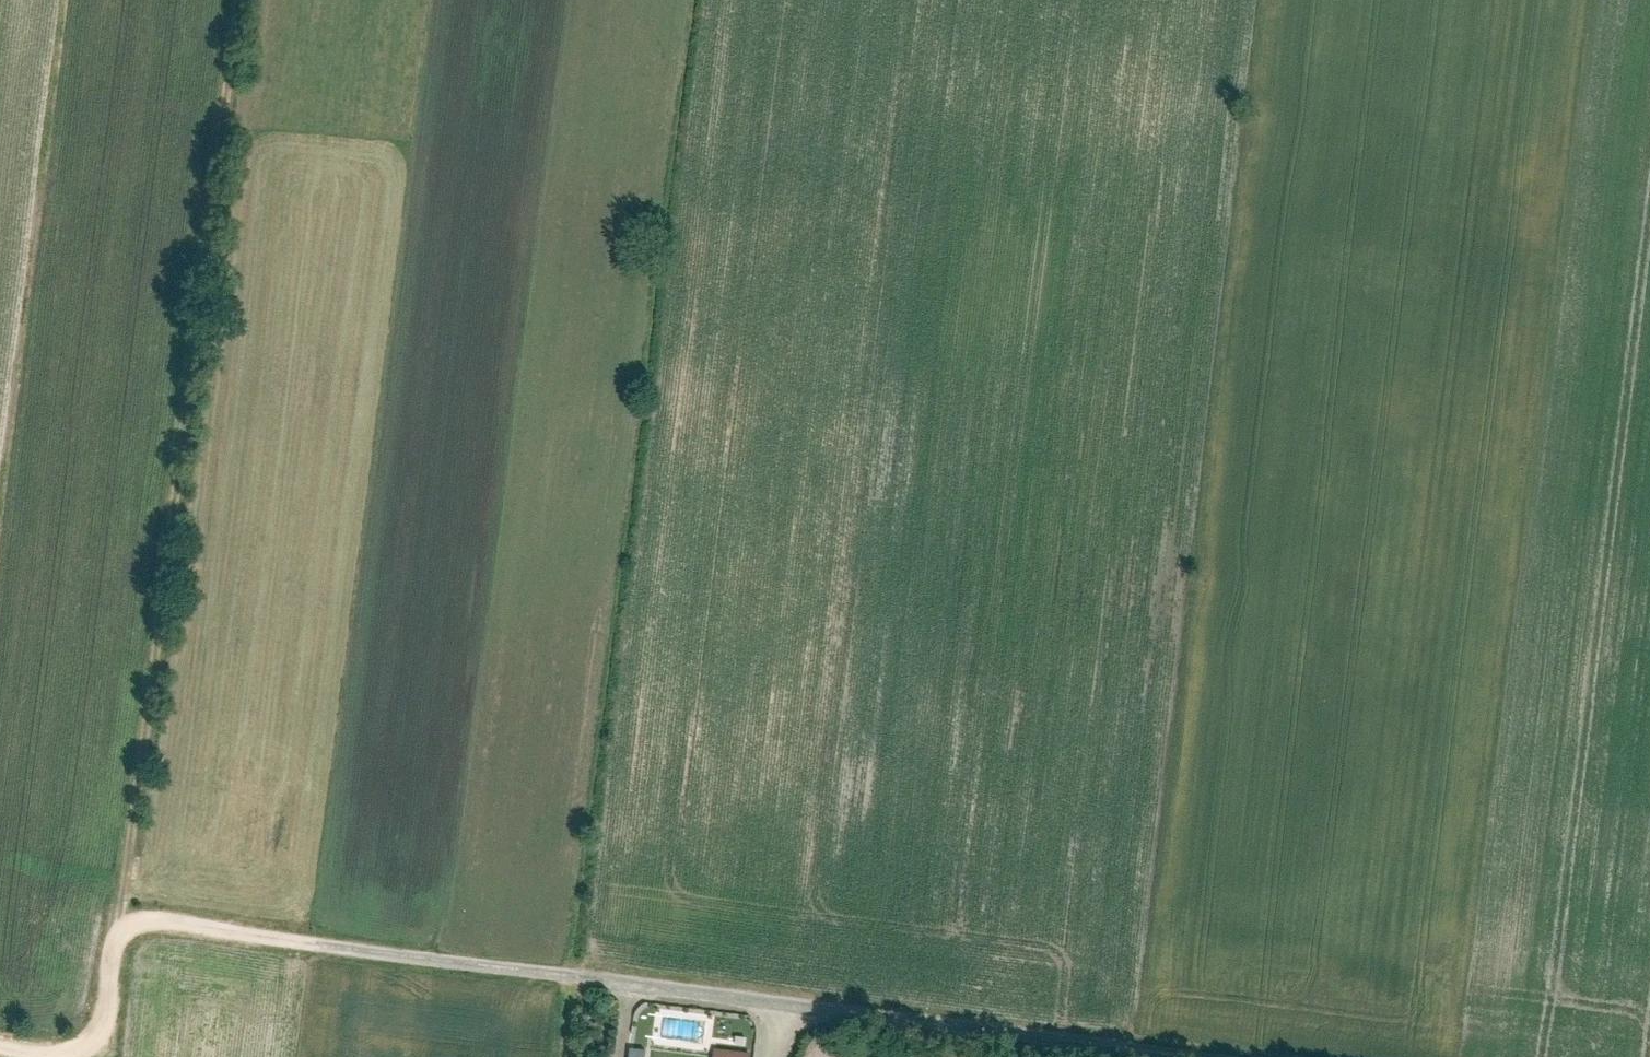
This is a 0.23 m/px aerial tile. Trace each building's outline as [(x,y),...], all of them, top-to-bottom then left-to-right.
[(753,1051),(715,1046),(714,1056),(752,1056),(753,1051)]
